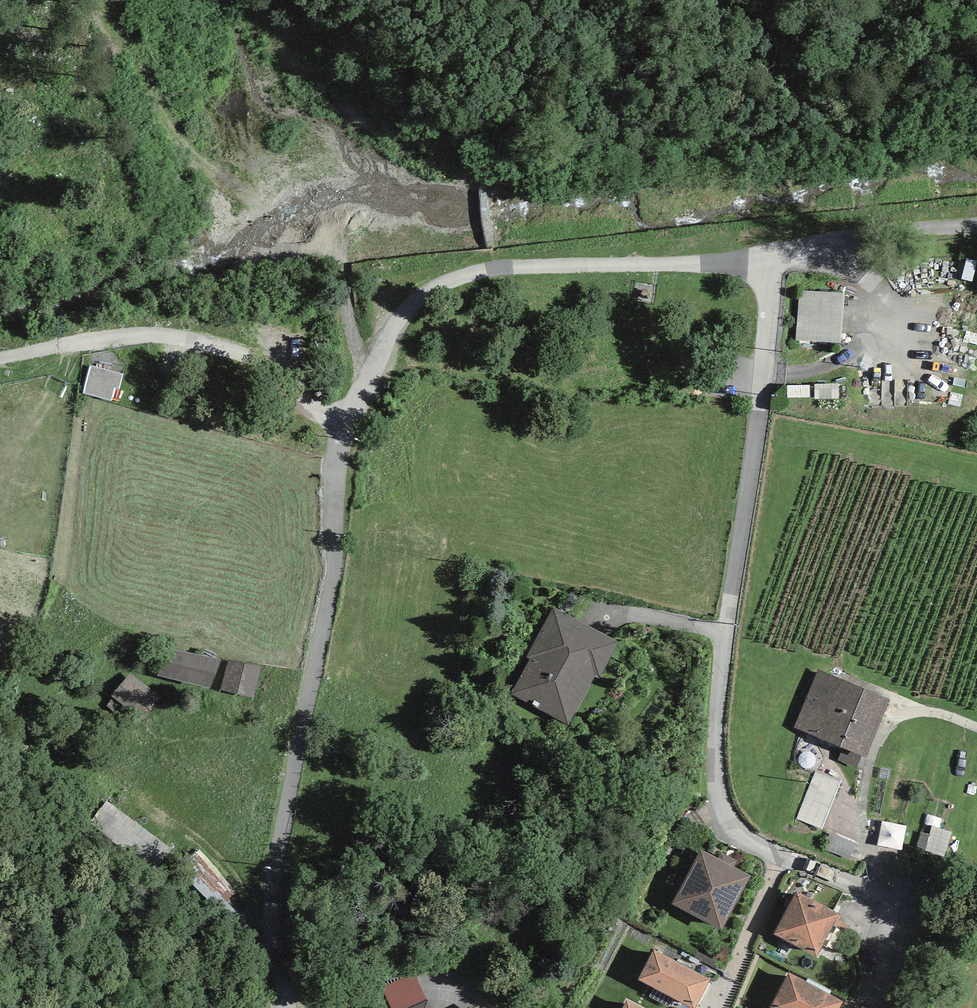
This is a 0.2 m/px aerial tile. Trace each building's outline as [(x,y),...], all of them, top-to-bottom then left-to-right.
[(847,296),(800,293),(797,342),(843,346),(847,296)] [(123,376),(90,367),(83,394),(111,401),(115,389),(119,390),(123,376)] [(554,607),(527,657),(530,659),(511,694),(568,725),(596,675),(600,677),(619,642),(554,607)] [(219,662),(164,649),(157,676),(212,690),(219,662)] [(262,668),(228,660),(221,691),(254,699),(262,668)] [(890,700),(819,670),(794,727),(865,757),(890,700)] [(130,674),(111,696),(140,721),(160,699),(130,674)] [(840,780),(816,770),(796,818),(821,829),(840,780)] [(172,849),(108,801),(91,823),(155,872),(172,849)] [(952,833),(932,826),(923,850),(944,857),(952,833)] [(857,843),(830,831),(822,848),(849,860),(857,843)] [(701,850),(672,904),(722,930),(751,876),(701,850)] [(797,891),(774,934),(816,957),(840,914),(797,891)] [(638,980),(692,1007),(695,1007),(710,979),(654,950),(638,980)] [(393,1007),(410,1007),(428,1000),(415,973),(383,987),(393,1007)] [(770,1007),(839,1007),(843,1000),(789,973),(770,1007)]
